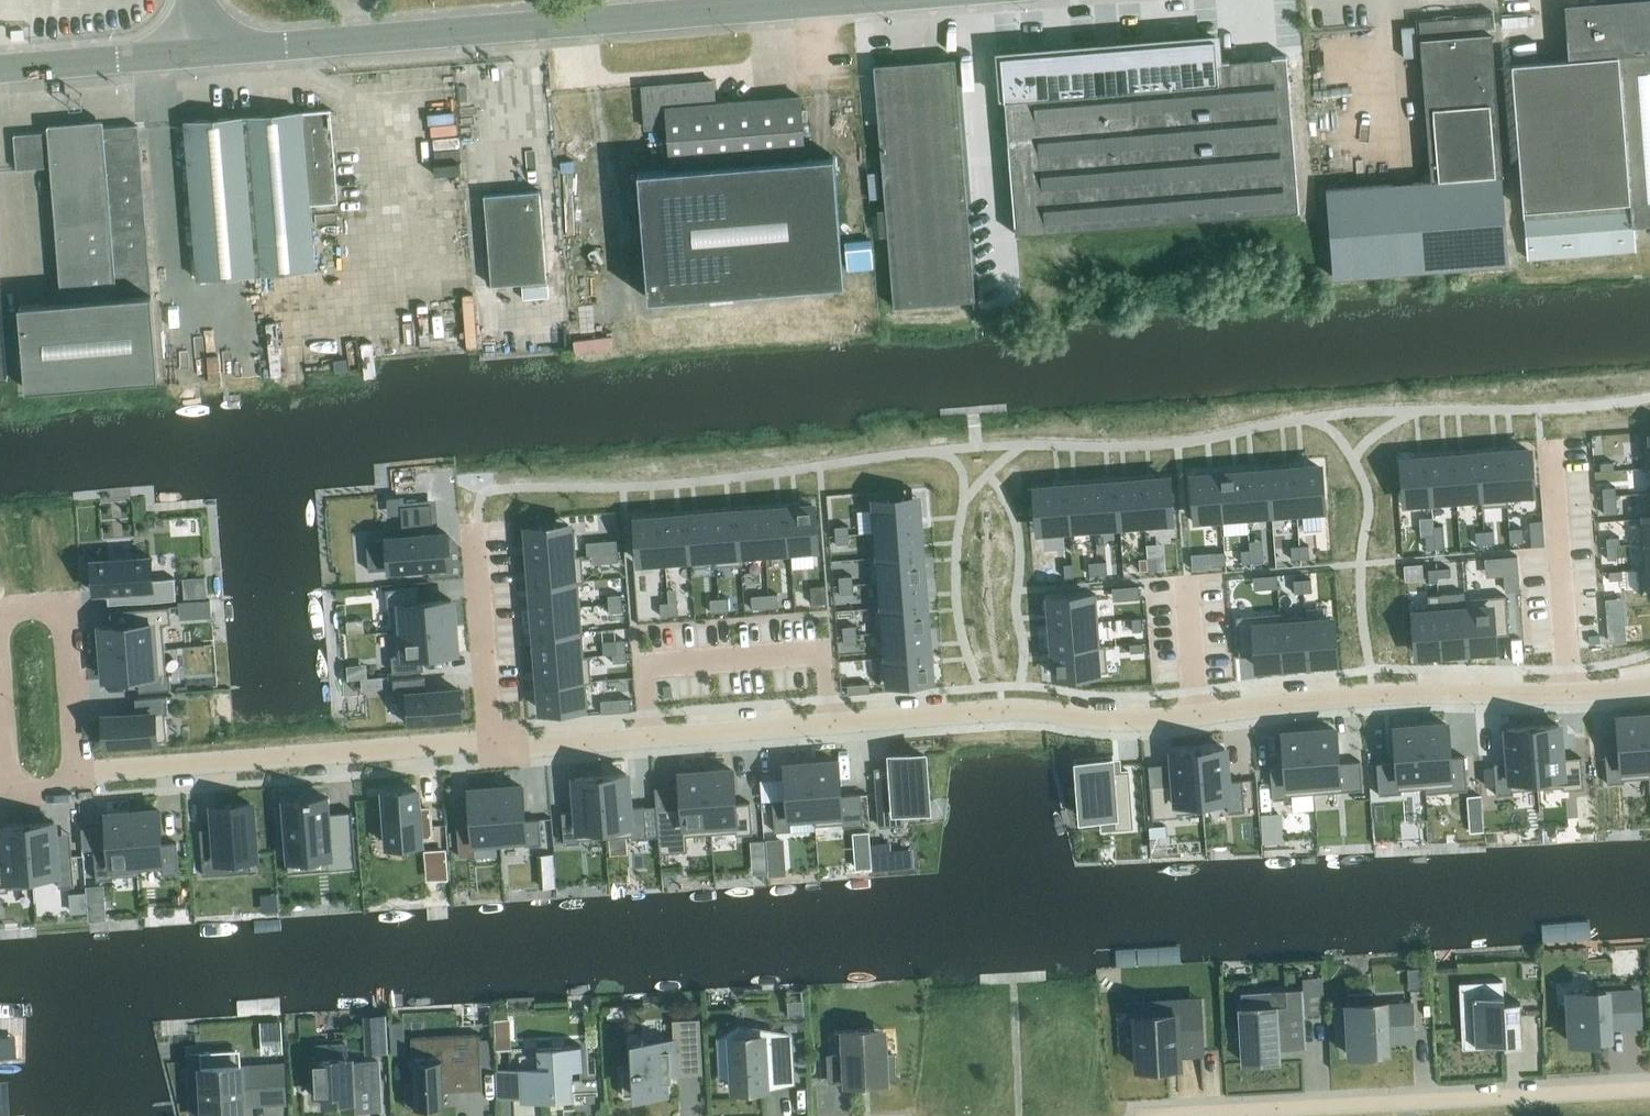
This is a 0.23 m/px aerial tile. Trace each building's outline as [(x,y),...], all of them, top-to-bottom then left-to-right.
[(1513,60),(1524,215),(1525,215),(1528,255),(1634,247),(1632,222),(1649,221),(1649,0),(1571,6),(1575,55),(1513,60)] [(1508,262),(1501,173),(1502,173),(1491,33),(1490,15),(1419,21),(1431,179),(1326,187),(1332,275),(1508,262)] [(1286,55),(1273,56),(1218,61),(1217,37),(1030,52),(1032,76),(1003,78),(1016,233),(1299,210),(1286,55)] [(874,64),(889,243),(894,305),(975,299),(955,58),(874,64)] [(713,80),(642,85),(645,127),(668,126),(671,166),(805,155),(800,96),(715,102),(713,80)] [(331,111),(331,110),(302,112),(185,121),(198,278),(257,273),(257,272),(315,267),(309,204),(337,201),(333,146),(330,111),(331,111)] [(22,133),(13,134),(16,169),(50,166),(61,301),(19,304),(25,388),(158,377),(138,124),(129,124),(129,126),(23,134),(22,133)] [(834,155),(805,157),(805,155),(671,166),(671,168),(638,171),(648,298),(844,282),(834,155)] [(484,194),(488,243),(491,284),(547,280),(539,190),(484,194)] [(870,239),(846,241),(848,269),(873,267),(870,239)] [(1642,441),(1644,467),(1644,468),(1649,467),(1649,466),(1649,440),(1642,441)] [(1530,449),(1504,451),(1508,498),(1533,496),(1530,449)] [(1504,451),(1479,453),(1483,500),(1481,500),(1482,506),(1483,506),(1509,504),(1508,498),(1504,451)] [(1479,453),(1454,455),(1457,502),(1481,500),(1483,500),(1479,453)] [(1454,455),(1428,457),(1432,504),(1457,502),(1454,455)] [(1428,457),(1403,459),(1406,506),(1432,504),(1428,457)] [(1614,469),(1614,460),(1601,461),(1601,470),(1614,469)] [(1320,466),(1295,468),(1298,515),(1324,513),(1320,466)] [(1295,468),(1269,469),(1273,517),(1298,515),(1295,468)] [(1269,469),(1244,471),(1248,518),(1273,517),(1269,469)] [(1244,471),(1219,473),(1222,520),(1248,518),(1244,471)] [(1219,473),(1193,475),(1197,522),(1222,520),(1219,473)] [(1168,477),(1143,479),(1146,526),(1172,524),(1168,477)] [(1143,479),(1117,481),(1121,528),(1146,526),(1143,479)] [(1117,481),(1092,483),(1095,530),(1121,528),(1117,481)] [(1092,483),(1066,485),(1070,532),(1095,530),(1092,483)] [(1066,485),(1041,487),(1045,534),(1070,532),(1066,485)] [(1617,499),(1616,485),(1603,486),(1604,500),(1617,499)] [(1618,512),(1617,499),(1604,500),(1605,513),(1618,512)] [(403,536),(367,539),(369,569),(450,563),(448,532),(435,533),(432,502),(401,505),(403,536)] [(918,502),(871,505),(873,531),(920,528),(918,502)] [(793,506),(787,507),(791,554),(817,552),(816,533),(815,533),(813,505),(793,507),(793,506)] [(787,507),(762,509),(766,556),(791,554),(787,507)] [(762,509),(737,511),(741,558),(742,558),(766,556),(762,509)] [(737,511),(712,513),(716,560),(715,560),(716,565),(743,563),(742,558),(741,558),(737,511)] [(712,513),(687,515),(691,562),(715,560),(716,560),(712,513)] [(687,515),(662,517),(666,564),(691,562),(687,515)] [(1640,516),(1640,517),(1642,542),(1649,542),(1649,516),(1640,516)] [(657,517),(637,519),(639,547),(640,561),(665,559),(665,564),(666,564),(662,517),(657,517)] [(848,524),(835,525),(836,534),(849,533),(848,524)] [(1524,540),(1523,527),(1510,528),(1511,541),(1524,540)] [(920,528),(873,531),(874,555),(875,556),(922,552),(920,528)] [(575,529),(528,532),(530,558),(577,555),(577,554),(575,529)] [(1494,542),(1493,529),(1485,530),(1486,543),(1494,542)] [(1486,543),(1485,530),(1476,530),(1477,543),(1486,543)] [(849,533),(836,534),(837,543),(850,542),(849,533)] [(1444,546),(1443,533),(1434,534),(1435,547),(1444,546)] [(1435,547),(1434,534),(1426,534),(1427,548),(1435,547)] [(1620,544),(1620,535),(1606,536),(1607,545),(1620,544)] [(617,538),(600,540),(600,551),(618,549),(617,538)] [(1310,557),(1309,544),(1291,545),(1292,558),(1310,557)] [(1621,557),(1620,544),(1607,545),(1608,558),(1621,557)] [(1282,559),(1281,546),(1263,547),(1264,560),(1282,559)] [(1255,561),(1254,548),(1241,549),(1242,562),(1255,561)] [(618,549),(600,551),(601,562),(619,560),(618,549)] [(1226,563),(1225,550),(1212,551),(1213,564),(1226,563)] [(874,555),(869,556),(871,583),(877,582),(876,581),(924,577),(922,552),(875,556),(874,555)] [(577,555),(530,558),(532,583),(579,580),(579,581),(584,580),(582,553),(577,554),(577,555)] [(1518,554),(1504,555),(1506,589),(1520,588),(1518,554)] [(151,555),(92,560),(94,591),(129,588),(130,601),(177,597),(175,576),(153,578),(151,555)] [(1158,569),(1157,556),(1144,557),(1145,570),(1158,569)] [(1145,570),(1144,557),(1132,558),(1133,571),(1145,570)] [(1108,573),(1107,560),(1098,560),(1099,573),(1108,573)] [(1090,574),(1089,561),(1077,562),(1078,575),(1090,574)] [(1078,575),(1077,562),(1064,563),(1065,576),(1078,575)] [(1451,579),(1450,566),(1439,567),(1440,580),(1451,579)] [(1639,567),(1639,568),(1641,594),(1649,593),(1649,567),(1644,567),(1644,566),(1639,567)] [(1440,580),(1439,567),(1428,568),(1430,581),(1440,580)] [(1623,578),(1622,569),(1609,570),(1610,579),(1623,578)] [(852,574),(839,575),(840,584),(853,583),(852,574)] [(1270,582),(1269,574),(1253,575),(1254,583),(1270,582)] [(1278,581),(1277,574),(1269,574),(1270,582),(1278,581)] [(924,577),(876,581),(877,582),(878,605),(878,606),(926,602),(924,577)] [(1312,577),(1294,579),(1295,592),(1313,591),(1312,577)] [(579,580),(532,583),(534,608),(581,605),(579,581),(579,580)] [(853,583),(840,584),(841,593),(854,592),(853,583)] [(826,584),(811,585),(813,602),(827,602),(826,584)] [(1140,597),(1139,584),(1125,585),(1127,598),(1140,597)] [(418,586),(386,588),(388,605),(391,605),(393,629),(455,624),(453,598),(419,601),(418,588),(418,586)] [(778,592),(760,594),(761,607),(779,606),(778,592)] [(621,593),(608,594),(609,603),(622,601),(621,593)] [(1429,605),(1414,607),(1418,654),(1443,652),(1440,610),(1442,610),(1440,593),(1439,593),(1428,594),(1429,605)] [(760,594),(751,594),(753,608),(761,607),(760,594)] [(1097,594),(1050,597),(1052,623),(1099,619),(1097,594)] [(1465,597),(1464,597),(1465,608),(1466,608),(1469,650),(1495,648),(1494,634),(1509,633),(1506,594),(1465,597)] [(185,597),(182,597),(183,616),(192,615),(191,596),(185,597)] [(728,596),(719,597),(720,610),(729,610),(728,596)] [(719,597),(710,598),(711,611),(720,610),(719,597)] [(678,600),(669,601),(670,614),(679,613),(678,600)] [(622,601),(609,603),(610,611),(623,610),(622,601)] [(669,601),(660,602),(661,615),(670,614),(669,601)] [(878,605),(873,606),(875,633),(881,632),(880,631),(927,627),(926,602),(878,606),(878,605)] [(135,623),(101,625),(103,652),(165,647),(163,622),(172,622),(170,605),(134,607),(135,623)] [(581,605),(534,608),(536,633),(583,630),(581,605)] [(1442,610),(1440,610),(1443,652),(1469,650),(1466,608),(1465,608),(1442,610)] [(1280,612),(1236,615),(1239,654),(1257,653),(1258,666),(1284,664),(1280,617),(1282,617),(1281,612),(1280,612)] [(1282,617),(1280,617),(1284,664),(1310,662),(1307,620),(1306,615),(1282,617)] [(1142,630),(1141,617),(1128,618),(1129,631),(1142,630)] [(1332,618),(1307,620),(1310,662),(1335,660),(1332,618)] [(1099,619),(1052,623),(1054,649),(1101,645),(1101,644),(1099,619)] [(395,654),(392,654),(393,671),(425,669),(424,666),(423,653),(457,651),(455,624),(393,629),(395,654)] [(856,624),(843,625),(844,634),(857,633),(856,624)] [(927,627),(880,631),(881,632),(882,655),(882,656),(929,652),(927,627)] [(583,630),(536,633),(538,658),(585,654),(583,630)] [(857,633),(844,634),(844,643),(858,642),(857,633)] [(625,638),(616,639),(617,652),(626,651),(625,638)] [(1144,650),(1143,642),(1130,643),(1131,651),(1144,650)] [(1101,645),(1054,649),(1056,674),(1069,673),(1070,679),(1085,677),(1084,672),(1108,670),(1106,645),(1106,644),(1101,644),(1101,645)] [(165,647),(103,652),(105,678),(139,675),(140,691),(171,688),(170,672),(167,673),(165,647)] [(617,652),(613,653),(613,661),(627,660),(626,651),(617,652)] [(882,655),(877,656),(879,683),(903,681),(931,678),(930,658),(929,652),(882,656),(882,655)] [(585,654),(538,658),(540,683),(587,679),(587,681),(592,680),(590,653),(585,654)] [(382,675),(363,677),(363,688),(383,687),(382,675)] [(425,675),(393,678),(395,695),(403,694),(405,721),(462,717),(460,688),(434,690),(435,690),(426,691),(425,677),(425,675)] [(587,679),(540,683),(542,709),(570,707),(589,706),(587,681),(587,679)] [(870,682),(848,683),(848,693),(870,691),(870,682)] [(137,713),(104,715),(106,744),(168,739),(166,712),(169,712),(168,695),(136,697),(137,713)] [(630,697),(616,698),(617,711),(631,710),(630,697)] [(1621,750),(1605,751),(1608,783),(1625,781),(1625,778),(1649,776),(1644,714),(1618,716),(1621,750)] [(1447,723),(1421,725),(1426,787),(1450,785),(1451,790),(1468,789),(1465,755),(1450,756),(1447,723)] [(1559,724),(1533,726),(1538,788),(1563,786),(1563,789),(1584,787),(1582,756),(1562,757),(1559,724)] [(1397,761),(1377,762),(1379,794),(1402,792),(1401,789),(1426,787),(1421,725),(1395,727),(1397,761)] [(1510,761),(1494,763),(1497,794),(1514,793),(1513,790),(1538,788),(1533,726),(1507,728),(1510,761)] [(1336,728),(1309,730),(1314,792),(1363,788),(1361,760),(1338,762),(1336,728)] [(1286,766),(1271,767),(1273,799),(1289,797),(1289,794),(1314,792),(1309,730),(1283,732),(1286,766)] [(1225,746),(1199,748),(1204,805),(1228,803),(1229,812),(1245,810),(1243,779),(1228,780),(1225,746)] [(1175,784),(1150,786),(1153,818),(1179,816),(1179,813),(1205,811),(1204,805),(1199,748),(1173,750),(1175,784)] [(892,767),(876,768),(880,825),(897,823),(896,810),(911,809),(928,807),(927,799),(923,752),(911,753),(911,754),(891,755),(892,767)] [(1112,759),(1079,762),(1084,817),(1115,814),(1116,828),(1133,826),(1128,769),(1113,771),(1112,759)] [(838,760),(812,762),(816,814),(815,814),(816,824),(842,822),(843,825),(864,824),(861,792),(841,794),(838,760)] [(788,798),(773,799),(775,831),(791,829),(790,816),(815,814),(816,814),(812,762),(786,764),(788,798)] [(733,769),(707,771),(711,833),(736,831),(736,834),(753,832),(751,801),(735,802),(733,769)] [(683,806),(657,808),(659,835),(660,852),(688,850),(687,835),(711,833),(707,771),(680,773),(683,806)] [(627,772),(601,774),(606,836),(632,834),(632,837),(648,836),(645,805),(630,806),(627,772)] [(577,810),(562,811),(565,843),(580,841),(580,838),(606,836),(601,774),(575,777),(577,810)] [(522,785),(496,787),(500,839),(499,839),(500,844),(525,842),(526,845),(542,844),(540,817),(525,818),(522,785)] [(473,823),(457,824),(460,856),(476,854),(475,841),(499,839),(500,839),(496,787),(470,789),(473,823)] [(417,789),(384,791),(389,844),(421,841),(421,837),(434,836),(432,810),(419,811),(417,789)] [(1482,795),(1467,796),(1468,813),(1483,812),(1482,795)] [(327,796),(285,799),(290,859),(329,856),(330,868),(356,866),(352,812),(328,813),(327,796)] [(216,826),(200,827),(203,874),(226,872),(225,866),(223,866),(222,855),(250,853),(255,852),(251,802),(225,804),(226,808),(215,809),(216,826)] [(659,835),(657,808),(656,804),(645,805),(648,836),(659,835)] [(159,809),(133,811),(138,873),(139,873),(139,868),(163,866),(164,874),(180,873),(177,841),(162,842),(159,809)] [(109,847),(94,848),(97,879),(114,878),(113,875),(138,873),(133,811),(107,813),(109,847)] [(53,821),(27,823),(32,885),(33,885),(33,880),(57,878),(58,887),(74,885),(71,854),(56,855),(53,821)] [(0,859),(0,891),(8,890),(7,887),(32,885),(27,823),(1,825),(4,859),(0,859)] [(869,829),(853,830),(854,843),(870,842),(869,829)] [(785,855),(784,837),(766,838),(768,856),(785,855)] [(764,838),(751,839),(752,853),(765,852),(764,838)] [(889,842),(872,843),(873,867),(891,866),(889,842)] [(86,889),(70,891),(72,910),(88,909),(86,889)] [(1422,963),(1408,964),(1409,985),(1423,984),(1422,963)] [(1538,965),(1522,965),(1523,989),(1539,988),(1538,965)] [(1321,975),(1300,976),(1300,991),(1301,997),(1301,1011),(1323,1010),(1321,975)] [(1474,1009),(1463,1009),(1464,1028),(1475,1028),(1476,1044),(1505,1042),(1505,1046),(1523,1045),(1521,1001),(1505,1002),(1504,980),(1473,981),(1474,1009)] [(1571,1009),(1568,1009),(1569,1027),(1572,1027),(1573,1043),(1595,1042),(1598,1042),(1598,1040),(1609,1039),(1609,1026),(1626,1025),(1624,991),(1607,992),(1606,989),(1595,990),(1595,988),(1570,989),(1571,1009)] [(1274,1005),(1242,1007),(1244,1061),(1278,1059),(1278,1046),(1303,1044),(1301,1011),(1301,997),(1300,991),(1273,992),(1274,1005)] [(804,999),(788,1000),(789,1016),(804,1015),(804,999)] [(1348,1007),(1337,1007),(1339,1042),(1350,1041),(1351,1054),(1377,1053),(1377,1051),(1390,1050),(1390,1049),(1389,1049),(1389,1039),(1415,1037),(1413,1003),(1387,1005),(1387,1001),(1374,1002),(1374,1001),(1348,1002),(1348,1007)] [(1174,1012),(1137,1014),(1140,1066),(1179,1064),(1178,1052),(1203,1050),(1200,1005),(1174,1007),(1174,1012)] [(509,1017),(496,1017),(497,1048),(510,1047),(509,1017)] [(699,1019),(684,1020),(685,1046),(685,1047),(701,1046),(699,1019)] [(261,1043),(282,1042),(281,1020),(260,1021),(261,1043)] [(405,1021),(391,1022),(393,1052),(407,1051),(405,1021)] [(389,1029),(365,1030),(366,1050),(389,1049),(389,1029)] [(731,1040),(720,1041),(722,1076),(733,1076),(734,1089),(767,1087),(767,1083),(793,1081),(790,1037),(764,1038),(764,1034),(731,1036),(731,1040)] [(846,1054),(828,1054),(830,1080),(847,1079),(847,1083),(887,1081),(887,1077),(896,1076),(895,1054),(885,1054),(884,1036),(845,1038),(846,1054)] [(634,1069),(622,1070),(623,1095),(650,1094),(650,1093),(667,1092),(667,1080),(672,1080),(671,1072),(677,1071),(676,1047),(676,1039),(634,1041),(635,1067),(634,1067),(634,1069)] [(413,1081),(405,1081),(406,1107),(424,1106),(424,1105),(446,1104),(445,1089),(445,1085),(455,1085),(455,1076),(469,1075),(469,1066),(482,1065),(481,1050),(443,1052),(442,1044),(412,1045),(413,1081)] [(539,1067),(520,1068),(521,1085),(522,1097),(540,1096),(541,1098),(572,1096),(572,1098),(574,1098),(572,1066),(581,1066),(581,1068),(583,1068),(582,1044),(580,1044),(581,1048),(571,1049),(571,1046),(568,1046),(543,1047),(543,1048),(539,1048),(539,1049),(538,1049),(539,1067)] [(191,1081),(193,1103),(203,1102),(204,1115),(230,1115),(244,1115),(243,1102),(269,1101),(268,1066),(241,1067),(241,1063),(237,1064),(236,1050),(205,1052),(206,1065),(202,1065),(202,1080),(191,1081)] [(352,1056),(313,1058),(315,1094),(323,1094),(324,1102),(354,1100),(354,1087),(373,1087),(372,1060),(353,1061),(352,1056)] [(8,1079),(0,1080),(0,1115),(10,1115),(8,1079)]
